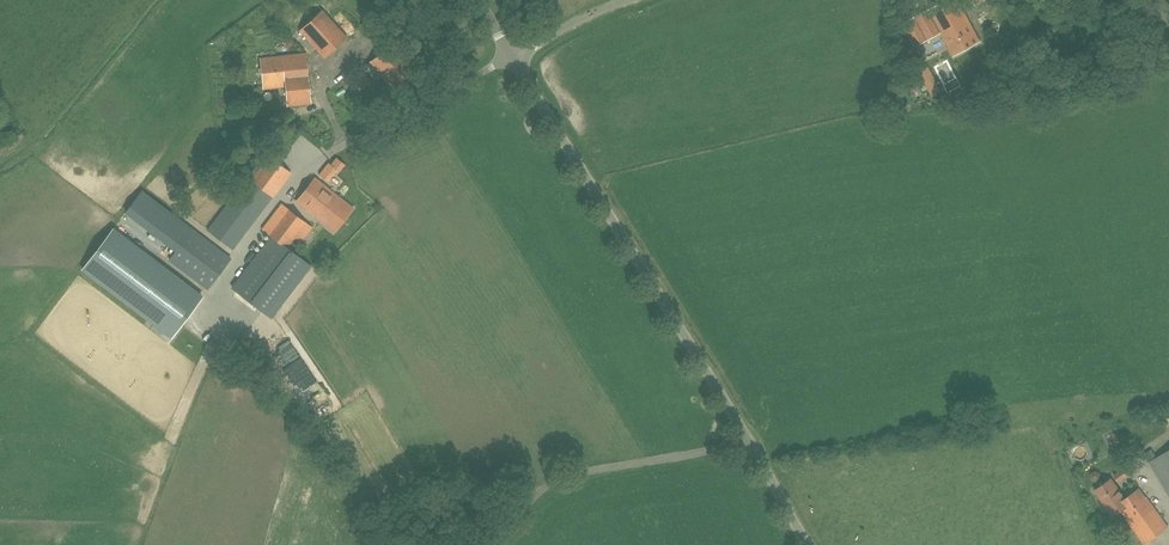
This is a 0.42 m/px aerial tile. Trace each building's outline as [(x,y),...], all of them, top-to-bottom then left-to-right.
[(915,46),(941,32),(954,54),(980,40),(958,0),(948,0),(903,25),(915,46)] [(347,38),(322,10),(299,30),(325,58),(347,38)] [(362,69),(365,72),(353,84),(361,92),(373,81),(388,97),(421,67),(395,38),(362,69)] [(305,54),(260,58),(263,88),(285,86),(287,106),(311,104),(305,54)] [(367,113),(375,104),(364,93),(355,102),(367,113)] [(257,165),(208,230),(233,249),(272,197),(273,197),(290,173),(268,156),(260,167),(257,165)] [(328,161),(319,174),(330,181),(338,168),(328,161)] [(353,208),(315,178),(296,201),(335,232),(353,208)] [(303,260),(288,248),(306,223),(281,204),(263,228),(273,235),(233,287),(263,311),(303,260)] [(183,222),(175,216),(159,237),(169,245),(185,224),(183,222)] [(113,229),(83,269),(171,337),(201,297),(113,229)] [(170,260),(208,289),(231,259),(193,230),(170,260)] [(282,367),(294,382),(310,369),(298,354),(282,367)] [(303,395),(309,404),(326,393),(320,384),(303,395)] [(1150,462),(1168,493),(1168,450),(1150,462)] [(1124,467),(1113,475),(1119,483),(1130,475),(1124,467)] [(1145,544),(1168,527),(1146,497),(1145,498),(1138,488),(1125,498),(1111,479),(1096,490),(1115,515),(1122,510),(1130,522),(1129,523),(1145,544)]
